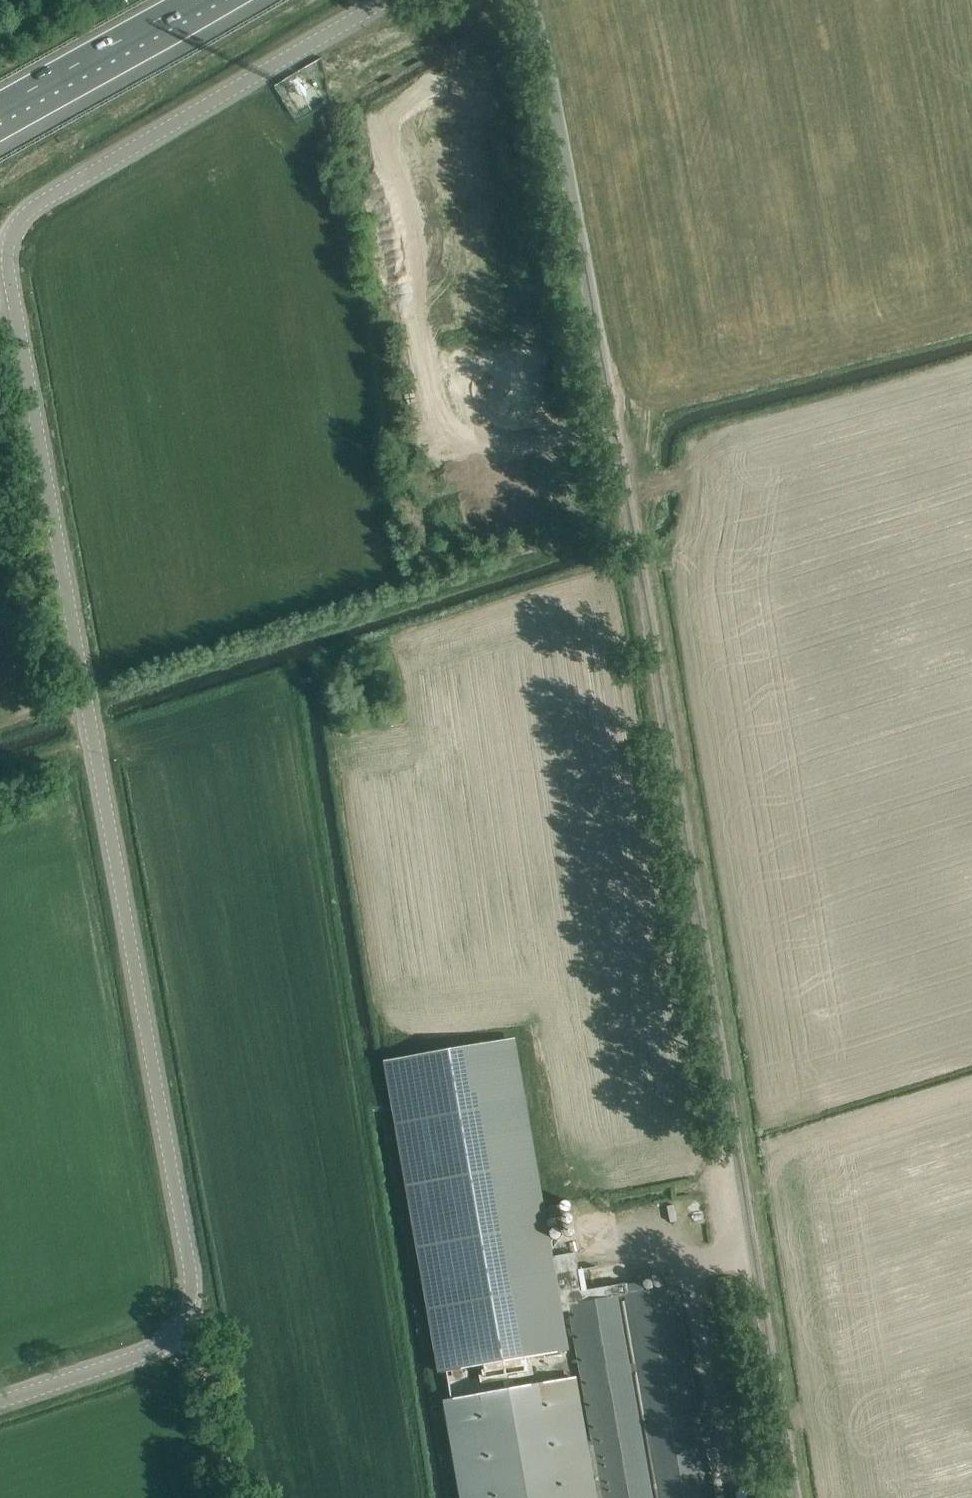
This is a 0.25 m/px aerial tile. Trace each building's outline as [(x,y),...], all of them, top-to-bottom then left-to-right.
[(516,1044),(386,1066),(439,1373),(447,1371),(478,1366),(481,1385),(504,1381),(506,1393),(515,1391),(513,1378),(533,1375),(530,1357),(570,1351),(563,1312),(570,1311),(568,1304),(628,1294),(626,1284),(605,1287),(582,1291),(576,1253),(553,1256),(516,1044)] [(444,1403),(461,1497),(712,1497),(675,1286),(655,1289),(628,1294),(568,1304),(570,1311),(591,1441),(587,1442),(577,1381),(515,1391),(506,1393),(452,1401),(444,1403)]
